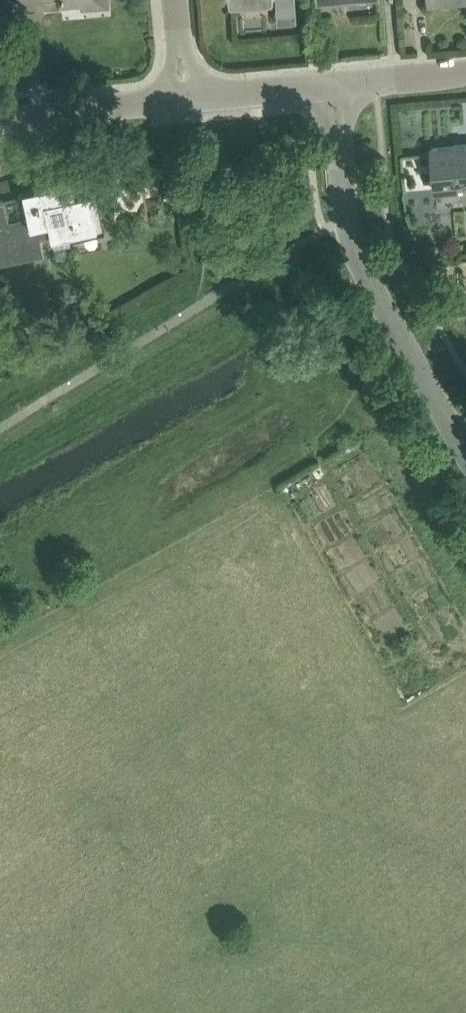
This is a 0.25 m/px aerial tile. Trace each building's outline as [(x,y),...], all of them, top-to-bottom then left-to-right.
[(278,13),(295,12),(294,0),(277,0),(278,13)] [(437,191),(458,189),(458,183),(465,182),(465,145),(433,148),(437,191)] [(88,180),(70,183),(69,180),(24,189),(24,193),(29,216),(8,220),(4,197),(0,198),(0,256),(42,246),(40,237),(53,235),(53,236),(54,236),(71,232),(98,226),(88,180)]
